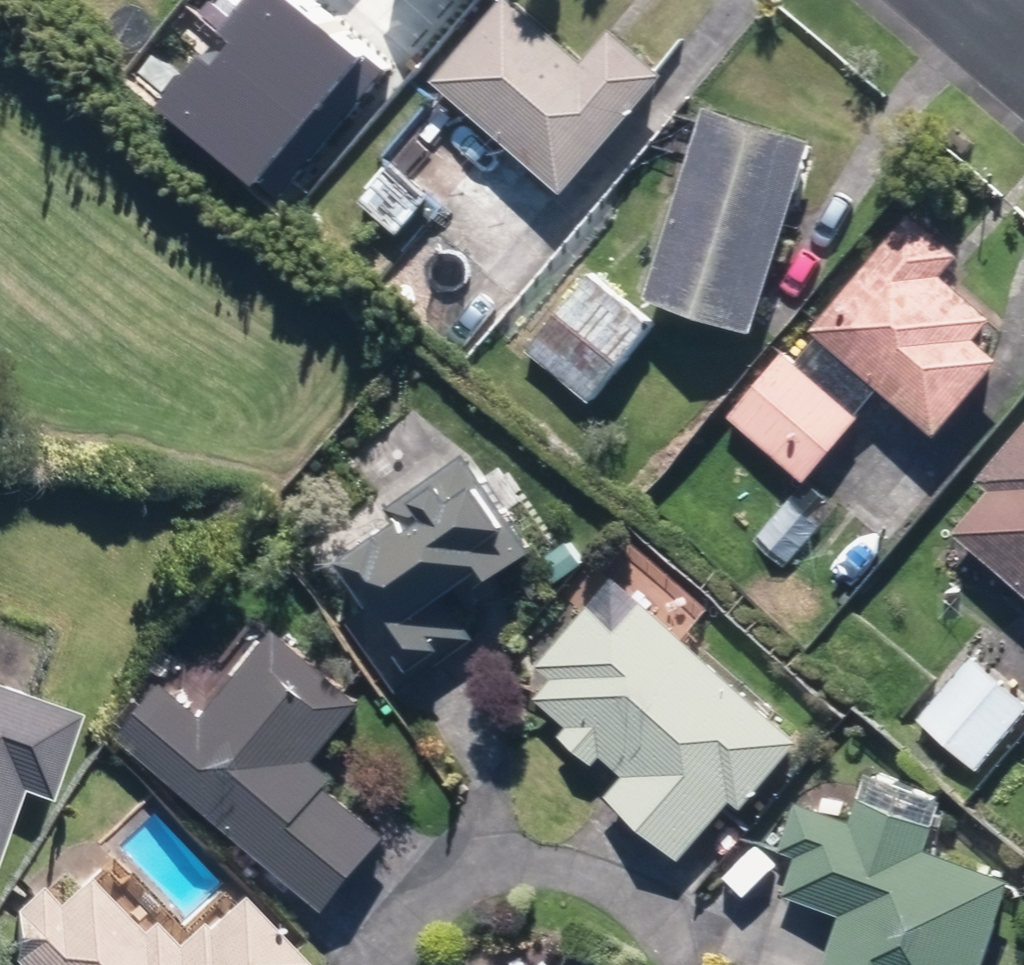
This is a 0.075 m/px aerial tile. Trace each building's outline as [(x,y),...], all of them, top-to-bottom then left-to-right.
[(426,0),(265,0),(244,25),(339,104),(426,0)] [(585,63),(509,0),(505,0),(433,85),(567,198),(665,82),(609,35),(585,63)] [(293,205),(345,140),(296,102),(245,166),(293,205)] [(755,337),(813,147),(706,113),(648,302),(755,337)] [(430,198),(393,165),(359,204),(395,236),(430,198)] [(812,335),(937,441),(1001,365),(976,343),(993,323),(942,281),(960,260),(911,218),(812,335)] [(529,353),(592,405),(656,326),(594,275),(529,353)] [(731,421),(806,487),(861,422),(785,357),(731,421)] [(1023,594),(1023,425),(976,481),(988,492),(953,534),(1023,594)] [(349,626),(397,694),(477,637),(465,621),(489,604),(483,594),(533,556),(466,459),(390,513),(400,527),(341,569),(371,611),(349,626)] [(605,796),(680,861),(731,801),(742,809),(800,740),(642,601),(617,630),(616,631),(589,607),(534,666),(551,681),(535,700),(565,727),(557,736),(592,767),(601,758),(622,776),(605,796)] [(119,740),(326,915),(389,842),(329,791),(337,782),(316,764),(365,707),(277,633),(203,720),(164,687),(119,740)] [(978,772),(1023,716),(1023,698),(973,656),(918,722),(978,772)] [(10,792),(39,802),(68,715),(0,693),(0,824),(10,792)] [(825,964),(982,964),(1012,879),(926,850),(934,826),(857,800),(850,821),(797,803),(780,852),(796,858),(783,897),(841,916),(825,964)] [(221,899),(192,928),(186,922),(163,944),(139,920),(128,931),(75,878),(44,908),(27,892),(3,913),(2,961),(6,964),(289,964),(221,899)]
